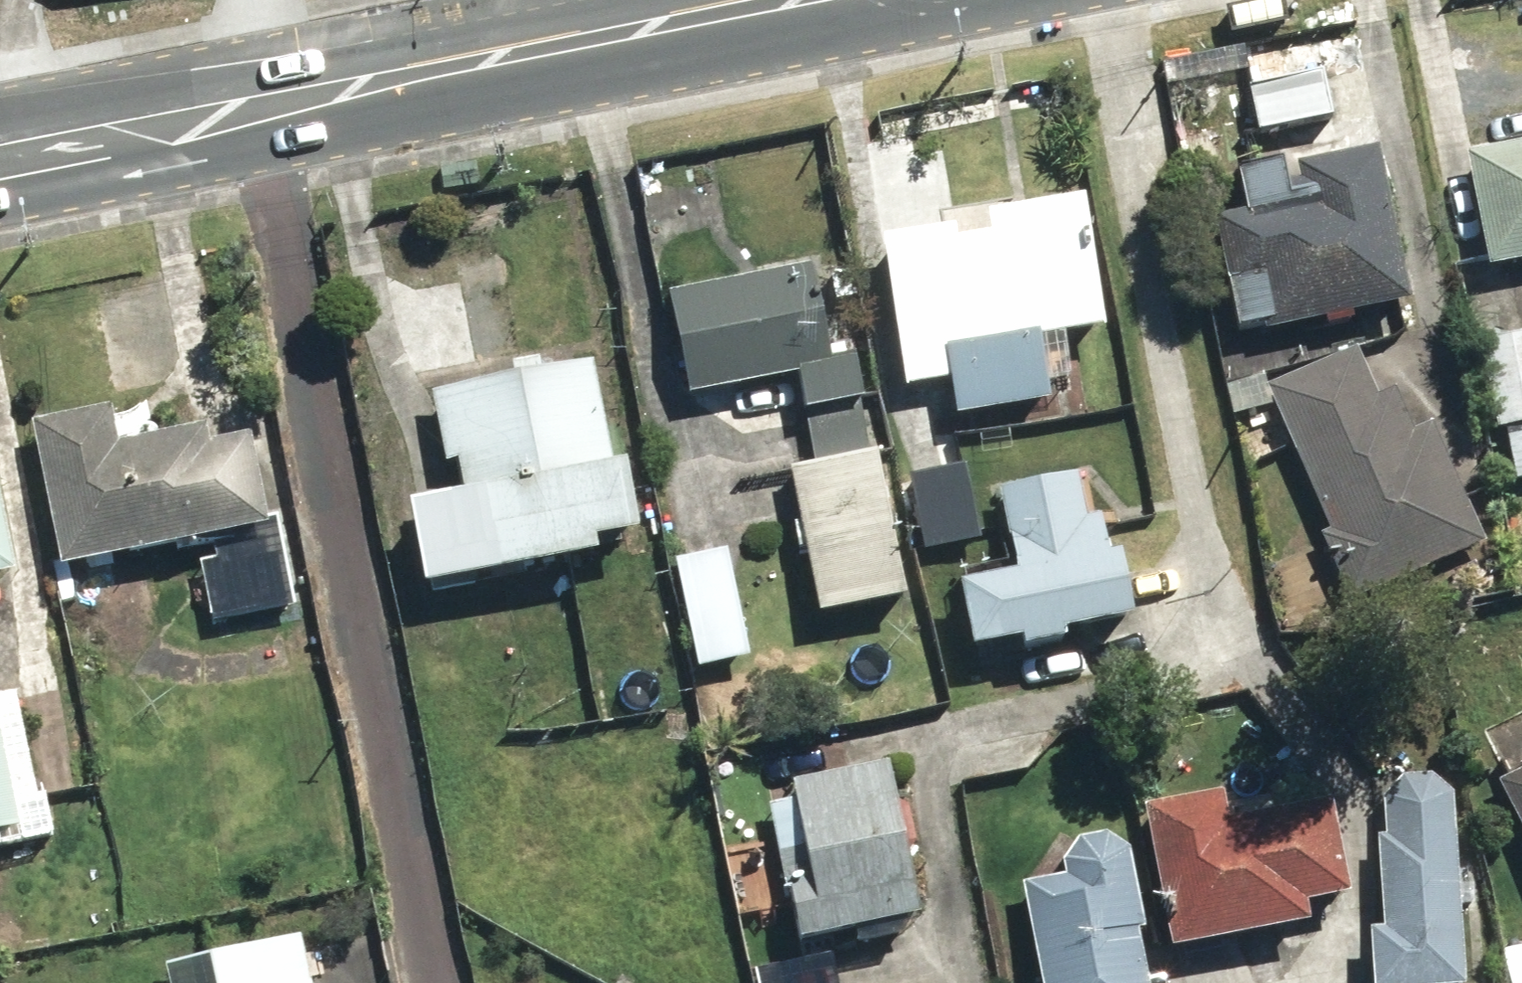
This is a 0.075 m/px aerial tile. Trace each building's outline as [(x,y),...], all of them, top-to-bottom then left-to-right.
[(1239,2),(1244,26),(1294,16),(1291,0),(1248,0),(1239,2)] [(1265,71),(1261,45),(1166,60),(1170,86),(1265,71)] [(1251,78),(1265,135),(1344,116),(1331,59),(1251,78)] [(1178,129),(1187,171),(1233,160),(1224,118),(1178,129)] [(1213,211),(1237,331),(1424,293),(1392,138),(1245,168),(1252,203),(1213,211)] [(1477,148),(1495,267),(1521,263),(1521,141),(1477,148)] [(1105,192),(887,234),(915,382),(956,374),(964,413),(1069,393),(1057,332),(1129,318),(1105,192)] [(825,259),(676,293),(700,397),(797,374),(807,417),(887,398),(876,347),(851,353),(840,308),(866,301),(859,268),(829,275),(825,259)] [(1299,436),(1377,599),(1499,541),(1440,417),(1422,425),(1400,380),(1383,389),(1352,324),(1232,381),(1266,452),(1299,436)] [(1479,339),(1501,481),(1521,478),(1521,332),(1479,339)] [(421,502),(439,584),(621,553),(617,536),(668,525),(656,470),(652,450),(629,455),(607,353),(444,388),(468,492),(421,502)] [(208,575),(217,619),(303,603),(270,432),(227,440),(223,424),(135,440),(128,402),(44,417),(72,566),(221,538),(228,572),(208,575)] [(823,462),(796,469),(829,608),(920,586),(880,419),(816,434),(823,462)] [(37,572),(10,449),(0,451),(0,579),(37,572)] [(728,455),(656,470),(668,525),(698,667),(761,654),(736,541),(746,539),(728,455)] [(973,456),(911,469),(928,552),(991,539),(973,456)] [(1042,647),(1091,637),(1088,624),(1179,606),(1170,562),(1148,566),(1144,544),(1124,548),(1107,465),(1004,486),(1020,569),(967,580),(980,646),(1039,634),(1042,647)] [(45,840),(4,649),(0,649),(0,850),(45,840)] [(772,805),(800,938),(916,913),(883,758),(804,774),(809,797),(772,805)] [(1501,771),(1521,815),(1521,761),(1501,771)] [(1466,979),(1453,789),(1432,770),(1402,773),(1383,794),(1386,834),(1379,835),(1385,925),(1372,926),(1376,982),(1412,982),(1466,979)] [(1153,834),(1174,944),(1328,916),(1323,892),(1365,885),(1349,802),(1279,815),(1276,798),(1251,803),(1247,782),(1183,794),(1189,827),(1153,834)] [(1128,845),(1109,831),(1079,836),(1067,857),(1071,875),(1025,884),(1044,982),(1149,982),(1138,927),(1144,925),(1128,845)] [(309,931),(178,961),(183,982),(321,982),(309,931)] [(840,945),(758,961),(763,982),(848,982),(840,945)]
